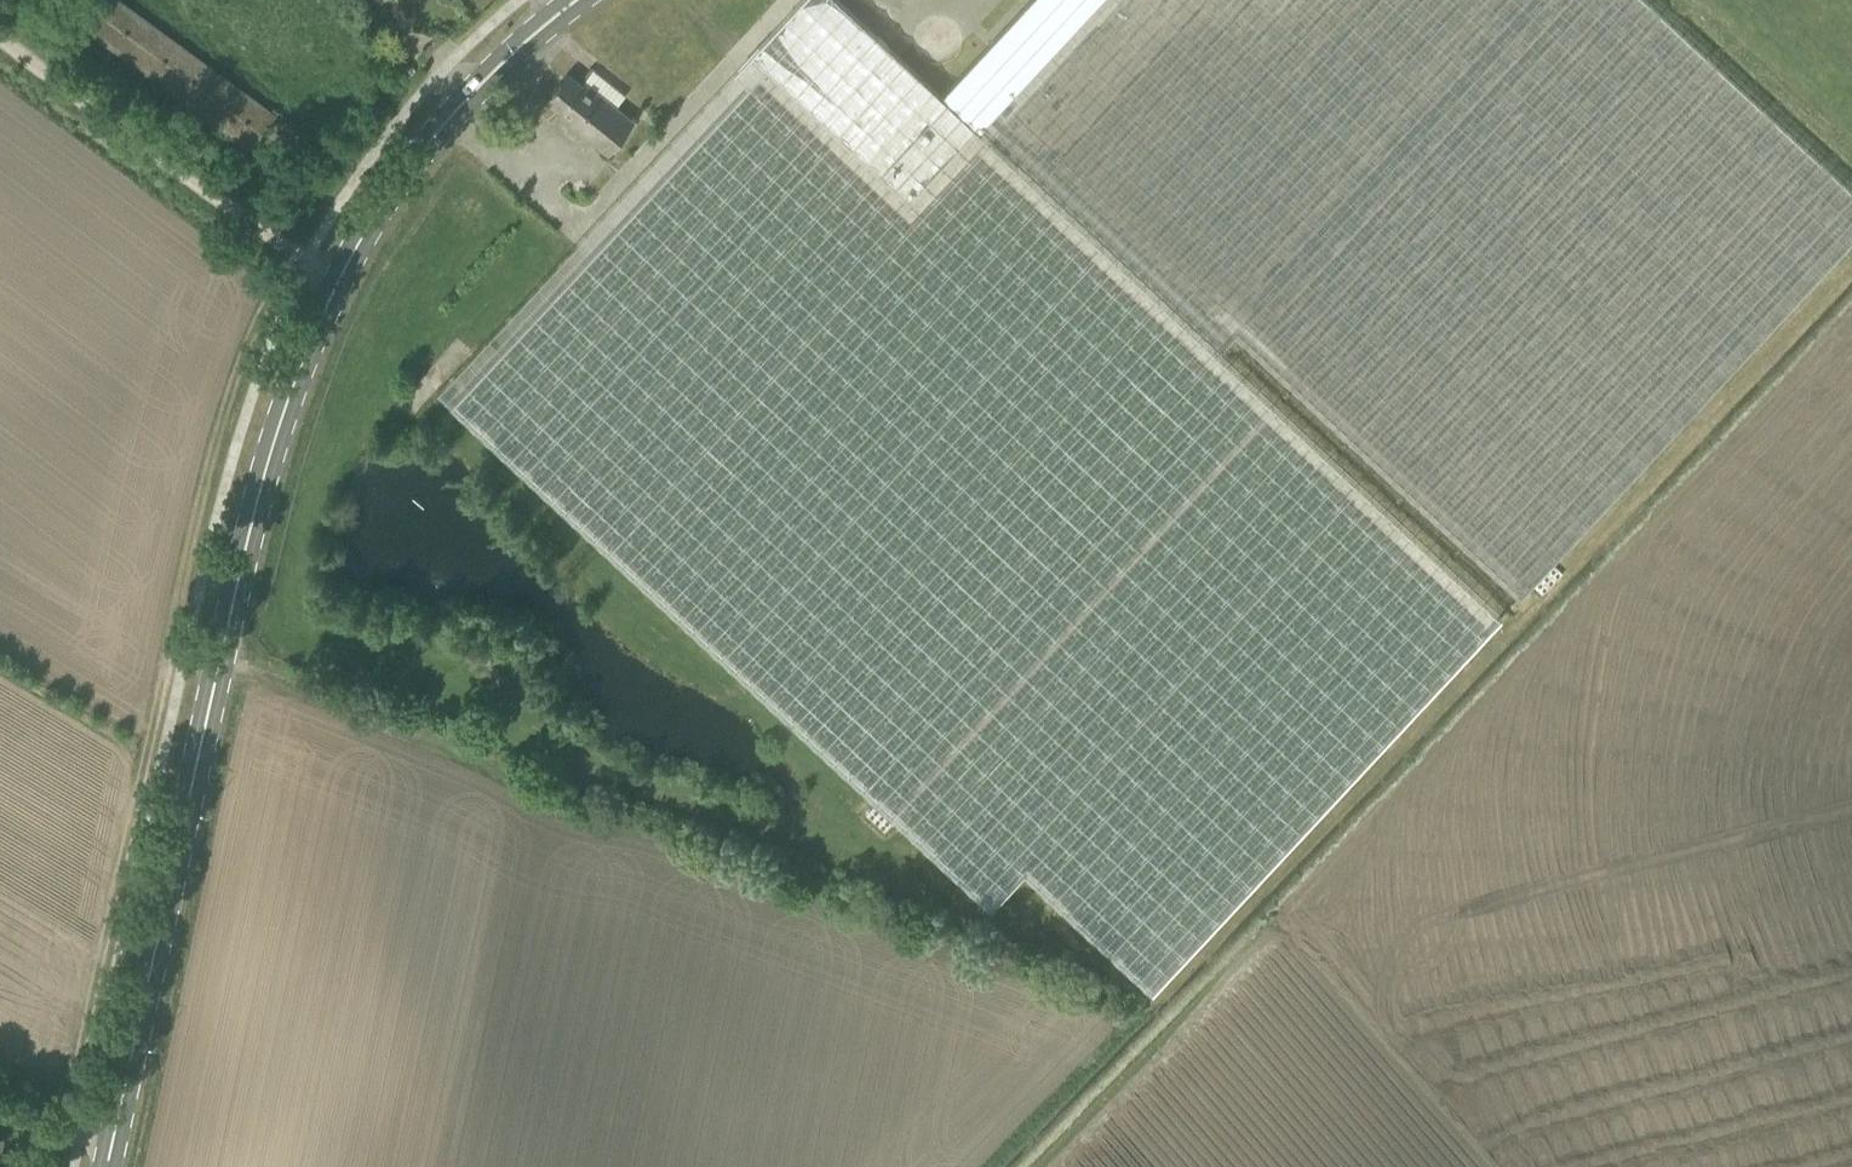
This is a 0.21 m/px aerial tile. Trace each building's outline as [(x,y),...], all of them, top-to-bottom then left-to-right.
[(126,0),(99,0),(82,24),(251,148),(278,111),(126,0)] [(1219,353),(979,130),(942,96),(839,0),(802,0),(735,72),(438,391),(992,906),(1025,871),(1153,990),(1502,617),(1219,353)] [(942,96),(979,130),(1100,0),(1031,0),(942,96)] [(979,130),(1219,353),(1236,334),(1521,598),(1851,242),(1851,190),(1647,0),(1100,0),(979,130)] [(635,121),(585,80),(582,84),(567,72),(547,98),(561,109),(558,113),(609,154),(635,121)]
